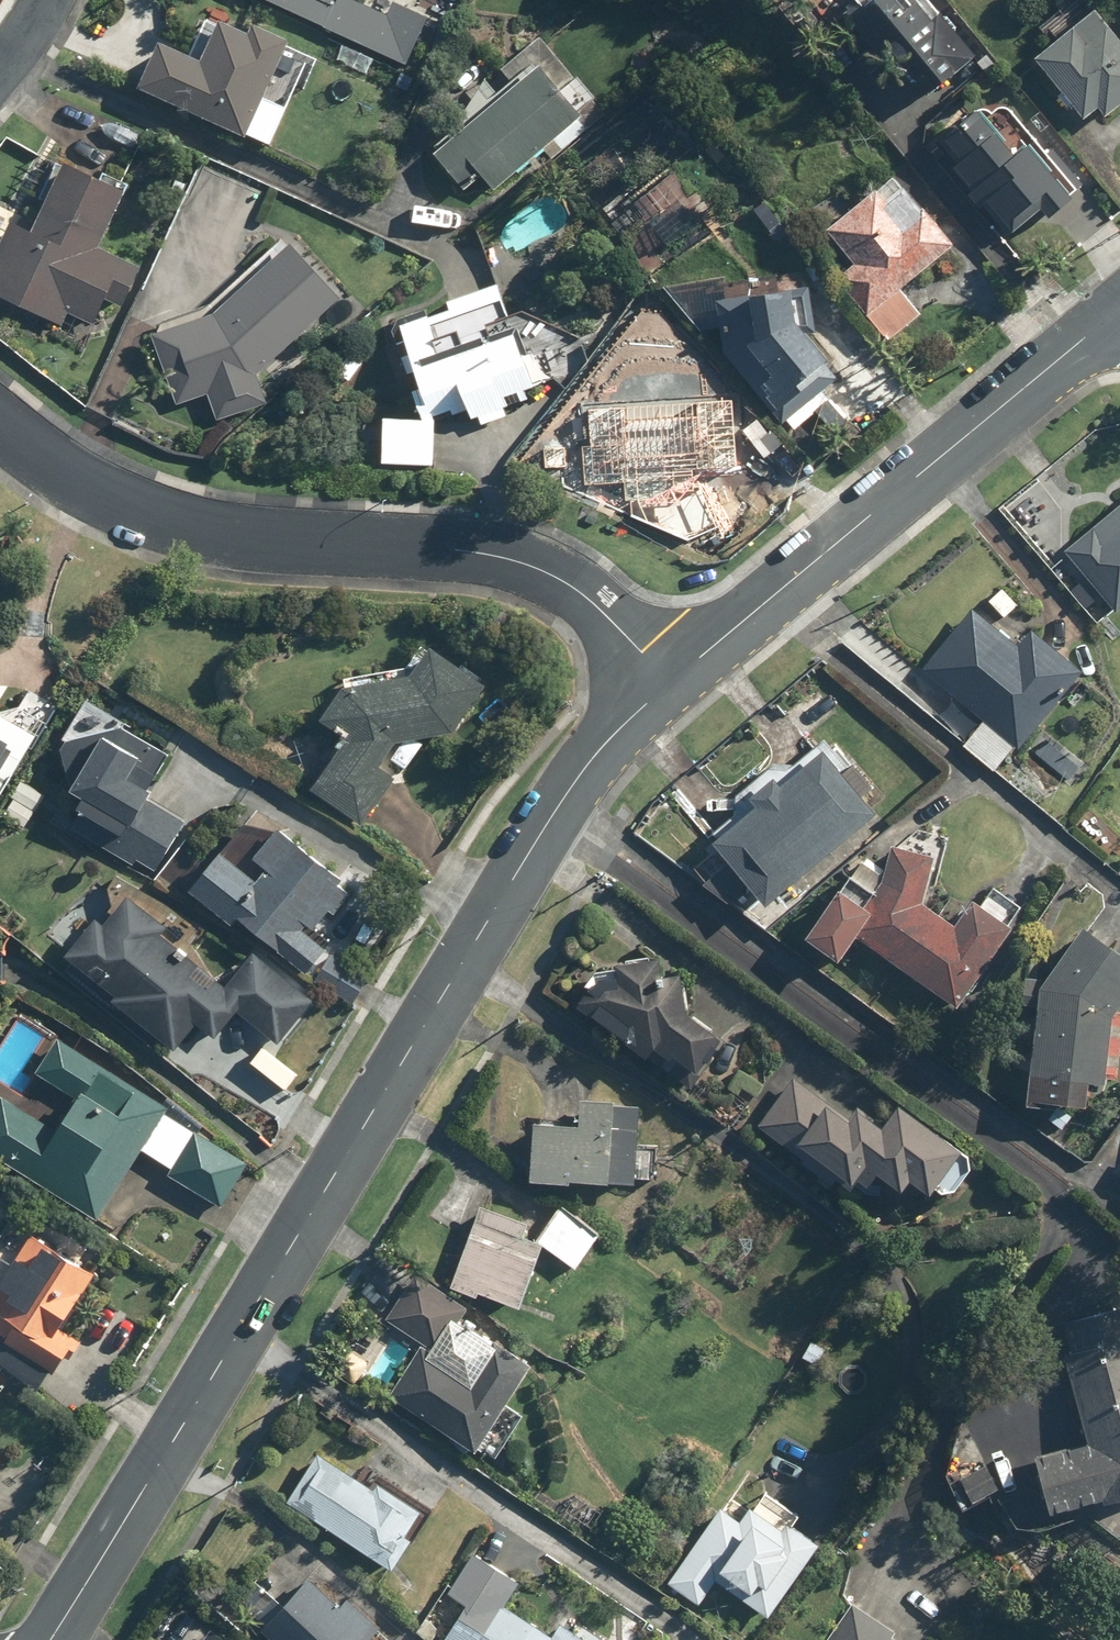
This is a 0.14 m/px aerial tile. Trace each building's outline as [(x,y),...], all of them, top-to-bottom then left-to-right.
[(408,63),(429,16),(394,0),(388,14),(358,0),(270,0),(408,63)] [(844,10),(875,46),(861,58),(874,73),(893,57),(913,81),(925,72),(938,87),(978,54),(942,11),(934,18),(919,0),(908,9),(901,0),(877,0),(869,7),(863,0),(857,0),(844,10)] [(1119,105),(1119,36),(1098,8),(1036,56),(1086,119),(1100,108),(1107,116),(1119,105)] [(141,85),(248,135),(294,38),(257,21),(251,32),(222,19),(203,60),(161,41),(141,85)] [(542,64),(434,152),(466,190),(483,176),(495,191),(586,116),(542,64)] [(1075,197),(1031,144),(1018,154),(980,109),(941,142),(959,163),(953,168),(972,190),(968,193),(981,209),(991,201),(1016,231),(1043,208),(1051,218),(1075,197)] [(0,244),(0,295),(63,324),(68,312),(95,325),(108,298),(125,306),(143,266),(100,246),(127,189),(66,160),(33,230),(11,220),(0,244)] [(838,277),(889,340),(922,313),(902,288),(958,244),(899,171),(828,228),(856,263),(838,277)] [(296,242),(216,313),(155,332),(178,404),(209,394),(218,420),(269,404),(259,374),(346,297),(296,242)] [(434,467),(437,420),(536,385),(499,283),(400,318),(425,387),(416,390),(425,418),(388,415),(384,463),(434,467)] [(844,373),(816,340),(819,340),(811,286),(718,299),(725,353),(783,423),(844,373)] [(579,445),(582,488),(624,485),(625,504),(669,502),(668,492),(693,491),(692,472),(734,470),(731,404),(589,411),(590,444),(579,445)] [(1117,610),(1119,607),(1119,503),(1065,549),(1117,610)] [(1015,744),(1019,747),(1084,666),(1032,625),(1018,643),(971,606),(921,669),(983,718),(963,744),(994,769),(1015,744)] [(313,791),(365,825),(396,777),(381,767),(397,742),(456,731),(488,682),(433,647),(414,675),(346,685),(323,720),(349,737),(313,791)] [(39,735),(0,711),(0,797),(39,735)] [(150,796),(150,792),(145,786),(151,775),(167,745),(126,723),(69,731),(64,741),(75,791),(89,799),(74,826),(156,872),(185,821),(148,801),(150,796)] [(713,838),(767,902),(879,808),(825,744),(713,838)] [(224,851),(191,890),(234,926),(240,918),(306,974),(327,949),(310,935),(331,910),(336,914),(356,890),(280,826),(255,857),(269,869),(259,881),(224,851)] [(925,901),(935,854),(892,844),(884,878),(867,903),(840,884),(806,933),(839,956),(855,933),(957,1004),(1013,924),(972,897),(955,922),(925,901)] [(232,982),(123,891),(67,958),(175,1048),(196,1022),(219,1041),(242,1013),(277,1042),(312,1001),(255,954),(232,982)] [(1083,923),(1042,985),(1031,1102),(1087,1107),(1089,1078),(1107,1079),(1113,1015),(1119,1004),(1119,948),(1083,923)] [(593,970),(578,1005),(699,1087),(730,1042),(686,1013),(684,970),(664,970),(664,955),(616,957),(617,970),(593,970)] [(2,1096),(0,1099),(0,1157),(98,1219),(142,1151),(170,1169),(168,1172),(223,1208),(249,1168),(165,1114),(168,1109),(59,1039),(37,1075),(78,1101),(59,1132),(2,1096)] [(970,1171),(971,1153),(896,1103),(883,1123),(856,1105),(851,1114),(789,1072),(755,1122),(853,1187),(861,1176),(876,1186),(884,1175),(905,1190),(912,1180),(931,1192),(934,1188),(943,1194),(946,1190),(956,1191),(970,1171)] [(530,1179),(640,1183),(641,1178),(657,1179),(658,1146),(642,1146),(644,1106),(615,1105),(615,1098),(581,1097),(580,1118),(533,1116),(530,1179)] [(528,1235),(532,1218),(477,1203),(455,1286),(524,1305),(540,1243),(578,1270),(604,1234),(561,1203),(537,1237),(528,1235)] [(32,1234),(0,1284),(0,1330),(7,1334),(0,1345),(0,1349),(2,1351),(0,1354),(0,1360),(41,1386),(51,1370),(56,1373),(78,1339),(60,1328),(95,1274),(32,1234)] [(386,1392),(488,1462),(522,1413),(508,1403),(534,1365),(464,1317),(469,1309),(418,1274),(386,1321),(420,1344),(386,1392)] [(1066,1320),(1087,1446),(1035,1455),(1043,1505),(1119,1493),(1119,1311),(1066,1320)] [(320,1447),(287,1500),(392,1565),(411,1535),(406,1531),(420,1509),(320,1447)] [(700,1606),(715,1582),(769,1617),(821,1539),(794,1521),(800,1512),(764,1488),(745,1517),(721,1500),(666,1583),(700,1606)] [(443,1639),(594,1639),(561,1619),(553,1633),(504,1603),(518,1581),(473,1553),(450,1591),(467,1602),(443,1639)] [(262,1628),(275,1639),(379,1639),(371,1633),(378,1625),(347,1597),(340,1604),(310,1576),(262,1628)] [(853,1606),(832,1639),(909,1639),(853,1606)] [(212,1629),(204,1639),(227,1639),(212,1629)]
